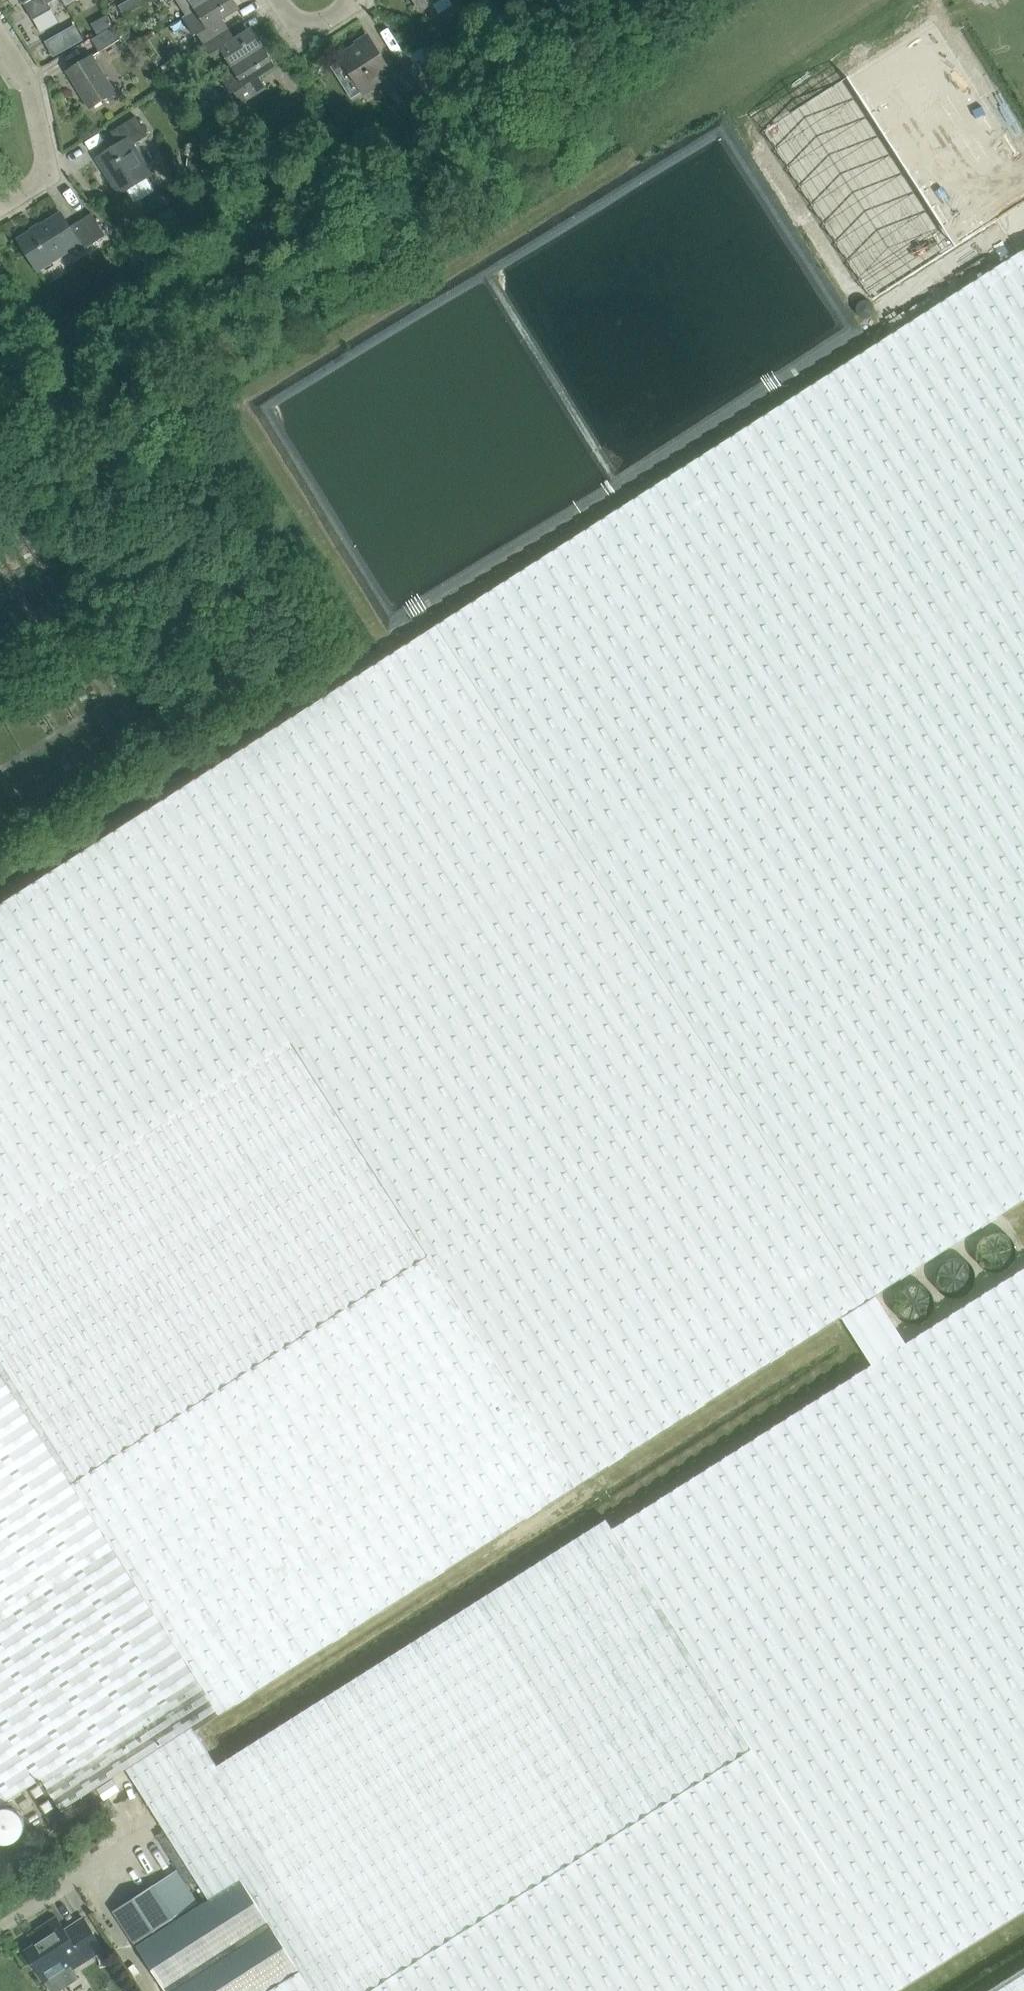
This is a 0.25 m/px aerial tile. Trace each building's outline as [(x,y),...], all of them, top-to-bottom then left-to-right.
[(33,21),(52,10),(49,4),(56,0),(21,0),(33,21)] [(123,7),(129,16),(142,8),(137,0),(134,0),(123,7)] [(213,0),(175,0),(186,16),(183,18),(184,19),(213,0)] [(229,30),(223,21),(240,10),(233,0),(213,0),(184,19),(194,35),(197,34),(205,46),(229,30)] [(422,11),(439,0),(414,0),(422,11)] [(764,130),(769,138),(872,299),(997,220),(1018,253),(1023,250),(1023,165),(938,30),(933,22),(764,130)] [(100,53),(122,40),(114,27),(92,41),(100,53)] [(232,69),(265,49),(252,29),(235,40),(229,30),(205,46),(213,58),(222,52),(232,69)] [(362,93),(392,74),(369,38),(339,57),(362,93)] [(232,69),(220,77),(231,95),(235,93),(242,104),(266,89),(260,79),(277,68),(265,49),(232,69)] [(90,111),(116,94),(93,57),(67,74),(90,111)] [(422,63),(396,80),(413,107),(439,90),(422,63)] [(133,147),(148,137),(136,117),(111,133),(119,145),(98,159),(121,196),(151,176),(133,147)] [(82,252),(106,237),(92,215),(70,228),(61,214),(18,241),(38,271),(79,246),(82,252)] [(1023,1201),(1023,250),(0,906),(0,1805),(42,1778),(62,1810),(126,1770),(137,1788),(138,1790),(205,1747),(190,1724),(204,1715),(205,1718),(840,1315),(854,1337),(886,1316),(874,1297),(1023,1201)] [(905,1345),(886,1316),(854,1337),(871,1363),(612,1528),(606,1518),(216,1765),(205,1747),(138,1790),(208,1900),(165,1927),(163,1925),(150,1933),(152,1936),(136,1946),(165,1990),(895,1990),(1023,1910),(1023,1269),(905,1345)] [(46,1821),(58,1813),(42,1787),(30,1795),(46,1821)] [(70,1856),(78,1851),(75,1845),(66,1851),(70,1856)] [(150,1933),(163,1925),(198,1901),(176,1870),(113,1911),(134,1944),(150,1933)] [(46,1937),(25,1950),(40,1974),(64,1959),(71,1970),(104,1949),(84,1918),(70,1926),(72,1928),(67,1932),(57,1916),(40,1927),(46,1937)] [(987,1990),(1023,1990),(1023,1968),(987,1990)]
